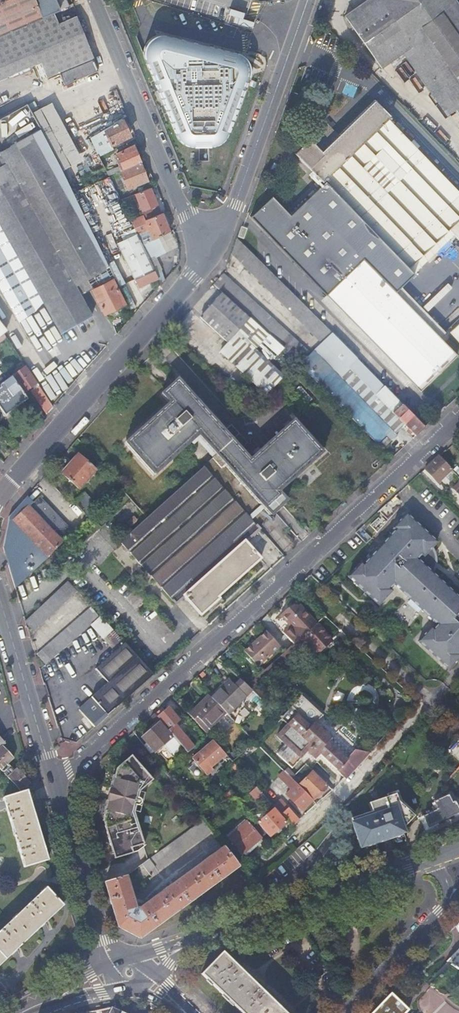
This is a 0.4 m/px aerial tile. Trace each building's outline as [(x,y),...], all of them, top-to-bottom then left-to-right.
[(55,21),(51,13),(68,6),(66,0),(0,0),(0,45),(55,21)] [(456,0),(367,0),(345,16),(381,68),(403,52),(426,85),(434,79),(458,115),(458,4),(456,0)] [(216,2),(212,16),(223,19),(227,6),(216,2)] [(0,45),(0,80),(41,63),(48,80),(60,75),(64,84),(97,69),(93,59),(95,58),(75,17),(56,25),(55,21),(0,45)] [(140,32),(135,43),(180,147),(199,150),(220,146),(248,79),(248,60),(239,47),(151,25),(140,32)] [(389,118),(392,115),(376,99),(339,134),(334,129),(327,122),(295,152),(323,182),(325,180),(327,182),(293,215),(274,196),(252,218),(311,279),(331,299),(412,382),(420,391),(458,354),(441,337),(446,332),(441,326),(436,332),(396,291),(401,285),(428,259),(425,255),(450,230),(451,230),(458,238),(458,190),(389,118)] [(17,109),(0,119),(0,126),(11,145),(30,134),(17,109)] [(122,119),(104,130),(111,145),(116,142),(122,139),(130,135),(122,119)] [(90,138),(97,154),(98,154),(99,156),(109,151),(118,146),(116,142),(111,145),(104,130),(90,138)] [(46,306),(60,332),(92,315),(80,295),(75,286),(106,269),(75,215),(30,134),(11,145),(0,151),(0,153),(1,155),(0,156),(0,216),(15,243),(11,245),(46,306)] [(114,155),(120,170),(140,162),(135,151),(134,147),(114,155)] [(99,156),(104,167),(115,163),(109,151),(99,156)] [(140,162),(120,170),(128,188),(147,180),(143,170),(140,162)] [(156,200),(150,187),(144,190),(134,194),(143,215),(145,220),(161,213),(156,200)] [(121,203),(124,207),(133,203),(130,196),(120,200),(121,203)] [(160,236),(169,232),(165,222),(161,213),(145,220),(143,215),(130,221),(142,245),(144,244),(156,238),(160,236)] [(1,247),(37,311),(46,306),(11,245),(15,243),(0,216),(0,245),(1,247)] [(241,226),(238,236),(243,238),(247,228),(241,226)] [(450,230),(425,255),(428,259),(454,234),(450,230)] [(160,236),(144,244),(150,256),(166,248),(160,236)] [(321,343),(332,333),(281,283),(237,238),(231,253),(321,343)] [(0,248),(0,285),(20,321),(36,311),(37,311),(1,247),(0,248)] [(80,295),(92,290),(111,281),(106,269),(75,286),(80,295)] [(139,288),(159,278),(155,270),(135,280),(139,288)] [(310,354),(223,273),(214,285),(217,287),(223,293),(251,319),(300,364),(310,354)] [(111,281),(92,290),(104,314),(124,304),(113,280),(111,281)] [(401,285),(396,291),(436,332),(441,326),(401,285)] [(230,341),(251,319),(223,293),(212,305),(201,318),(227,342),(228,343),(230,341)] [(412,382),(331,299),(326,305),(406,387),(412,382)] [(277,385),(300,364),(251,319),(230,341),(277,385)] [(451,331),(458,341),(458,324),(451,331)] [(383,449),(404,430),(402,426),(396,421),(392,417),(394,415),(391,413),(401,404),(332,333),(321,343),(310,354),(300,364),(383,449)] [(267,394),(277,385),(230,341),(228,343),(220,351),(267,394)] [(220,351),(228,343),(227,342),(220,351)] [(25,368),(12,377),(16,384),(17,383),(24,393),(32,387),(36,384),(25,368)] [(27,399),(16,384),(12,377),(0,385),(0,387),(0,409),(4,415),(27,399)] [(124,443),(153,476),(198,436),(215,455),(202,467),(203,467),(254,524),(267,513),(269,515),(286,500),(278,492),(322,453),(293,420),(249,459),(219,424),(178,379),(161,395),(169,404),(124,443)] [(47,412),(53,406),(39,386),(34,389),(32,390),(40,402),(47,412)] [(415,436),(424,427),(401,404),(391,413),(394,415),(392,417),(396,421),(402,426),(404,430),(406,427),(410,431),(415,436)] [(70,464),(62,473),(78,488),(95,470),(78,455),(70,464)] [(451,470),(438,456),(424,469),(431,476),(437,483),(451,470)] [(203,467),(147,518),(120,542),(176,603),(184,596),(201,615),(211,607),(220,599),(218,597),(261,558),(245,541),(258,529),(254,524),(203,467)] [(74,502),(89,519),(100,509),(85,492),(74,502)] [(40,496),(33,503),(29,506),(64,543),(74,533),(40,496)] [(64,543),(29,506),(20,514),(13,521),(39,551),(34,555),(39,560),(37,562),(40,566),(64,543)] [(400,520),(429,547),(434,541),(403,514),(399,519),(400,520)] [(399,519),(391,528),(393,530),(361,565),(359,563),(347,577),(378,605),(390,591),(388,589),(393,584),(437,624),(432,629),(430,627),(429,628),(427,630),(417,641),(448,669),(458,657),(458,654),(458,653),(458,652),(458,599),(431,573),(422,565),(425,562),(425,558),(422,555),(429,547),(400,520),(399,519)] [(17,549),(25,558),(31,552),(34,555),(39,551),(13,521),(8,526),(24,543),(17,549)] [(430,548),(429,547),(422,555),(425,558),(425,562),(422,565),(431,573),(432,569),(434,565),(434,561),(434,557),(433,553),(431,550),(430,548)] [(31,552),(25,558),(36,570),(40,566),(37,562),(39,560),(34,555),(31,552)] [(12,577),(19,585),(34,571),(36,570),(25,558),(11,573),(12,577)] [(34,630),(77,590),(68,581),(25,620),(34,630)] [(316,624),(317,623),(304,609),(303,609),(299,605),(293,604),(289,608),(288,608),(285,611),(281,614),(292,626),(288,630),(284,633),(294,644),(299,639),(316,624)] [(46,664),(90,625),(100,617),(92,607),(38,654),(46,664)] [(115,652),(125,643),(100,617),(90,625),(115,652)] [(253,691),(282,719),(288,725),(321,755),(338,771),(346,778),(372,749),(358,746),(350,756),(346,752),(342,756),(327,742),(331,738),(314,723),(322,715),(301,694),(293,702),(293,701),(290,704),(291,705),(285,711),(257,684),(283,661),(288,666),(307,648),(314,656),(331,640),(316,624),(299,639),(294,644),(285,652),(247,686),(253,691)] [(258,666),(280,646),(267,631),(259,638),(260,639),(257,642),(256,641),(252,645),(245,651),(249,656),(247,658),(251,664),(254,662),(258,666)] [(86,717),(95,727),(154,676),(132,651),(125,643),(115,652),(95,669),(107,683),(78,708),(86,717)] [(223,687),(211,698),(225,713),(227,715),(253,691),(247,686),(241,680),(234,687),(230,683),(227,686),(224,688),(223,687)] [(211,698),(207,695),(204,698),(222,716),(225,713),(211,698)] [(222,716),(204,698),(197,705),(191,711),(189,709),(186,712),(205,733),(222,716)] [(163,713),(160,709),(154,714),(183,748),(187,753),(194,748),(175,725),(180,721),(174,714),(169,708),(163,713)] [(147,744),(154,752),(164,744),(174,755),(183,748),(154,714),(151,717),(157,724),(149,731),(142,738),(147,744)] [(316,760),(321,755),(288,725),(277,737),(285,745),(277,755),(292,769),(303,757),(307,752),(316,760)] [(34,788),(33,787),(23,775),(16,768),(14,770),(7,763),(12,757),(1,745),(4,742),(0,738),(0,768),(21,792),(26,790),(34,788)] [(211,767),(225,755),(213,741),(192,759),(206,776),(213,770),(211,767)] [(256,744),(254,742),(251,746),(245,750),(252,758),(262,749),(256,744)] [(144,746),(151,755),(154,752),(147,744),(144,746)] [(123,767),(132,760),(130,757),(121,764),(123,767)] [(133,759),(132,760),(123,767),(122,768),(123,769),(119,772),(118,772),(117,772),(117,773),(116,773),(115,773),(115,774),(114,775),(110,792),(114,793),(113,799),(108,798),(104,815),(104,816),(104,817),(105,818),(106,819),(108,825),(104,826),(110,847),(114,845),(115,851),(112,852),(112,853),(113,852),(115,858),(114,858),(114,859),(129,854),(130,857),(142,846),(139,849),(137,844),(142,844),(133,817),(130,818),(129,813),(131,812),(132,812),(134,805),(135,806),(136,806),(137,806),(138,806),(139,805),(140,804),(140,803),(140,802),(140,801),(140,800),(140,799),(139,799),(138,798),(137,798),(136,798),(139,791),(137,789),(139,787),(141,789),(151,780),(133,759)] [(188,769),(190,772),(197,766),(195,764),(188,769)] [(197,766),(190,772),(196,779),(203,773),(197,766)] [(287,769),(284,772),(291,779),(295,776),(287,769)] [(284,772),(278,777),(286,784),(291,779),(284,772)] [(312,800),(313,801),(327,786),(313,772),(301,783),(298,786),(312,800)] [(295,776),(291,779),(297,785),(298,786),(301,783),(295,776)] [(291,779),(286,784),(289,788),(291,790),(297,785),(291,779)] [(298,786),(297,785),(291,790),(289,788),(288,790),(289,792),(286,795),(301,811),(312,800),(298,786)] [(213,803),(223,795),(217,789),(207,797),(213,803)] [(29,798),(26,790),(21,792),(3,797),(5,804),(24,867),(48,860),(43,845),(32,809),(29,798)] [(229,790),(223,795),(227,801),(233,795),(229,790)] [(271,804),(259,791),(254,795),(263,805),(266,803),(269,806),(271,804)] [(411,814),(413,812),(400,801),(396,792),(385,796),(386,798),(394,795),(397,803),(411,814)] [(402,828),(413,816),(411,814),(397,803),(394,795),(386,798),(374,802),(368,804),(371,813),(349,820),(360,849),(366,846),(401,834),(403,833),(402,828)] [(448,795),(434,802),(437,809),(423,816),(429,827),(445,820),(458,813),(458,809),(455,801),(452,802),(448,795)] [(273,806),(292,826),(299,820),(280,800),(273,806)] [(266,834),(269,838),(277,831),(285,823),(273,809),(265,816),(257,823),(266,834)] [(206,816),(202,811),(198,815),(202,820),(206,816)] [(257,823),(265,816),(262,813),(259,816),(251,817),(257,823)] [(142,864),(134,869),(143,882),(150,877),(147,873),(150,871),(153,875),(158,872),(156,871),(210,831),(202,820),(161,850),(142,864)] [(241,855),(260,839),(251,828),(246,822),(227,837),(241,855)] [(266,834),(257,823),(251,828),(260,839),(266,834)] [(401,836),(401,834),(366,846),(367,848),(383,843),(401,836)] [(229,846),(225,849),(232,859),(236,855),(229,846)] [(125,876),(104,882),(111,907),(117,926),(139,938),(174,913),(238,866),(232,859),(225,849),(223,847),(139,909),(135,909),(125,876)] [(63,906),(46,888),(0,931),(0,964),(63,906)] [(450,960),(458,966),(458,950),(450,960)] [(239,1012),(283,1012),(280,1010),(221,952),(199,974),(239,1012)] [(410,1012),(393,996),(376,1012),(409,1012),(410,1012)]
